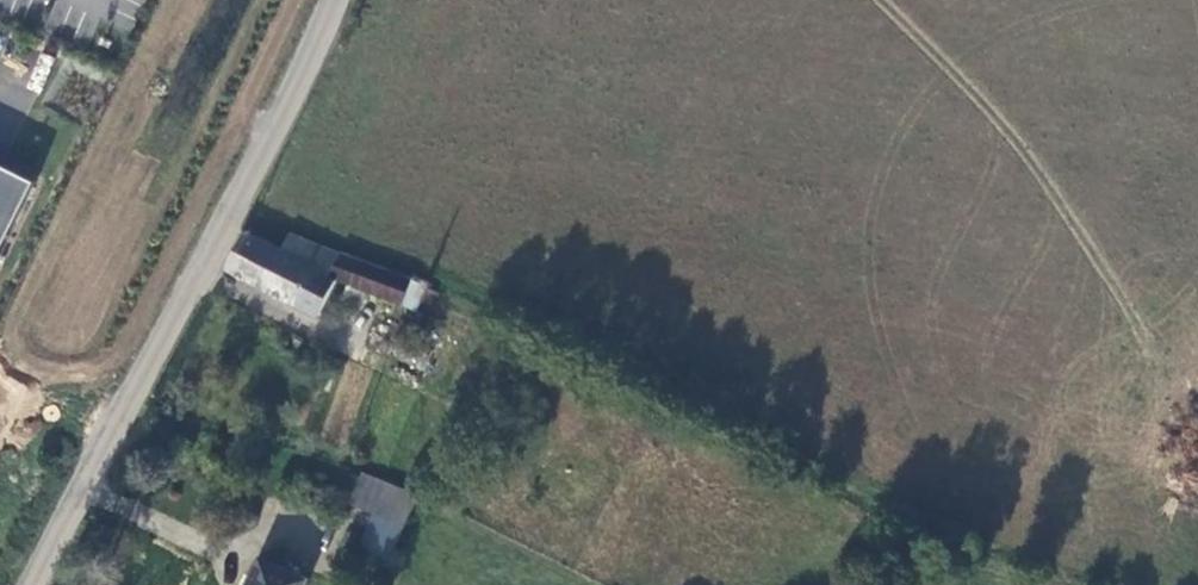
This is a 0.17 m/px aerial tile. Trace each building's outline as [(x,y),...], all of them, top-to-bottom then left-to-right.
[(39,180),(0,161),(0,258),(39,180)] [(287,258),(254,241),(236,276),(314,320),(334,286),(348,264),(296,244),(287,258)] [(334,286),(422,320),(430,293),(348,264),(334,286)] [(361,510),(414,533),(427,499),(375,479),(361,510)] [(261,584),(312,584),(269,566),(261,584)]
